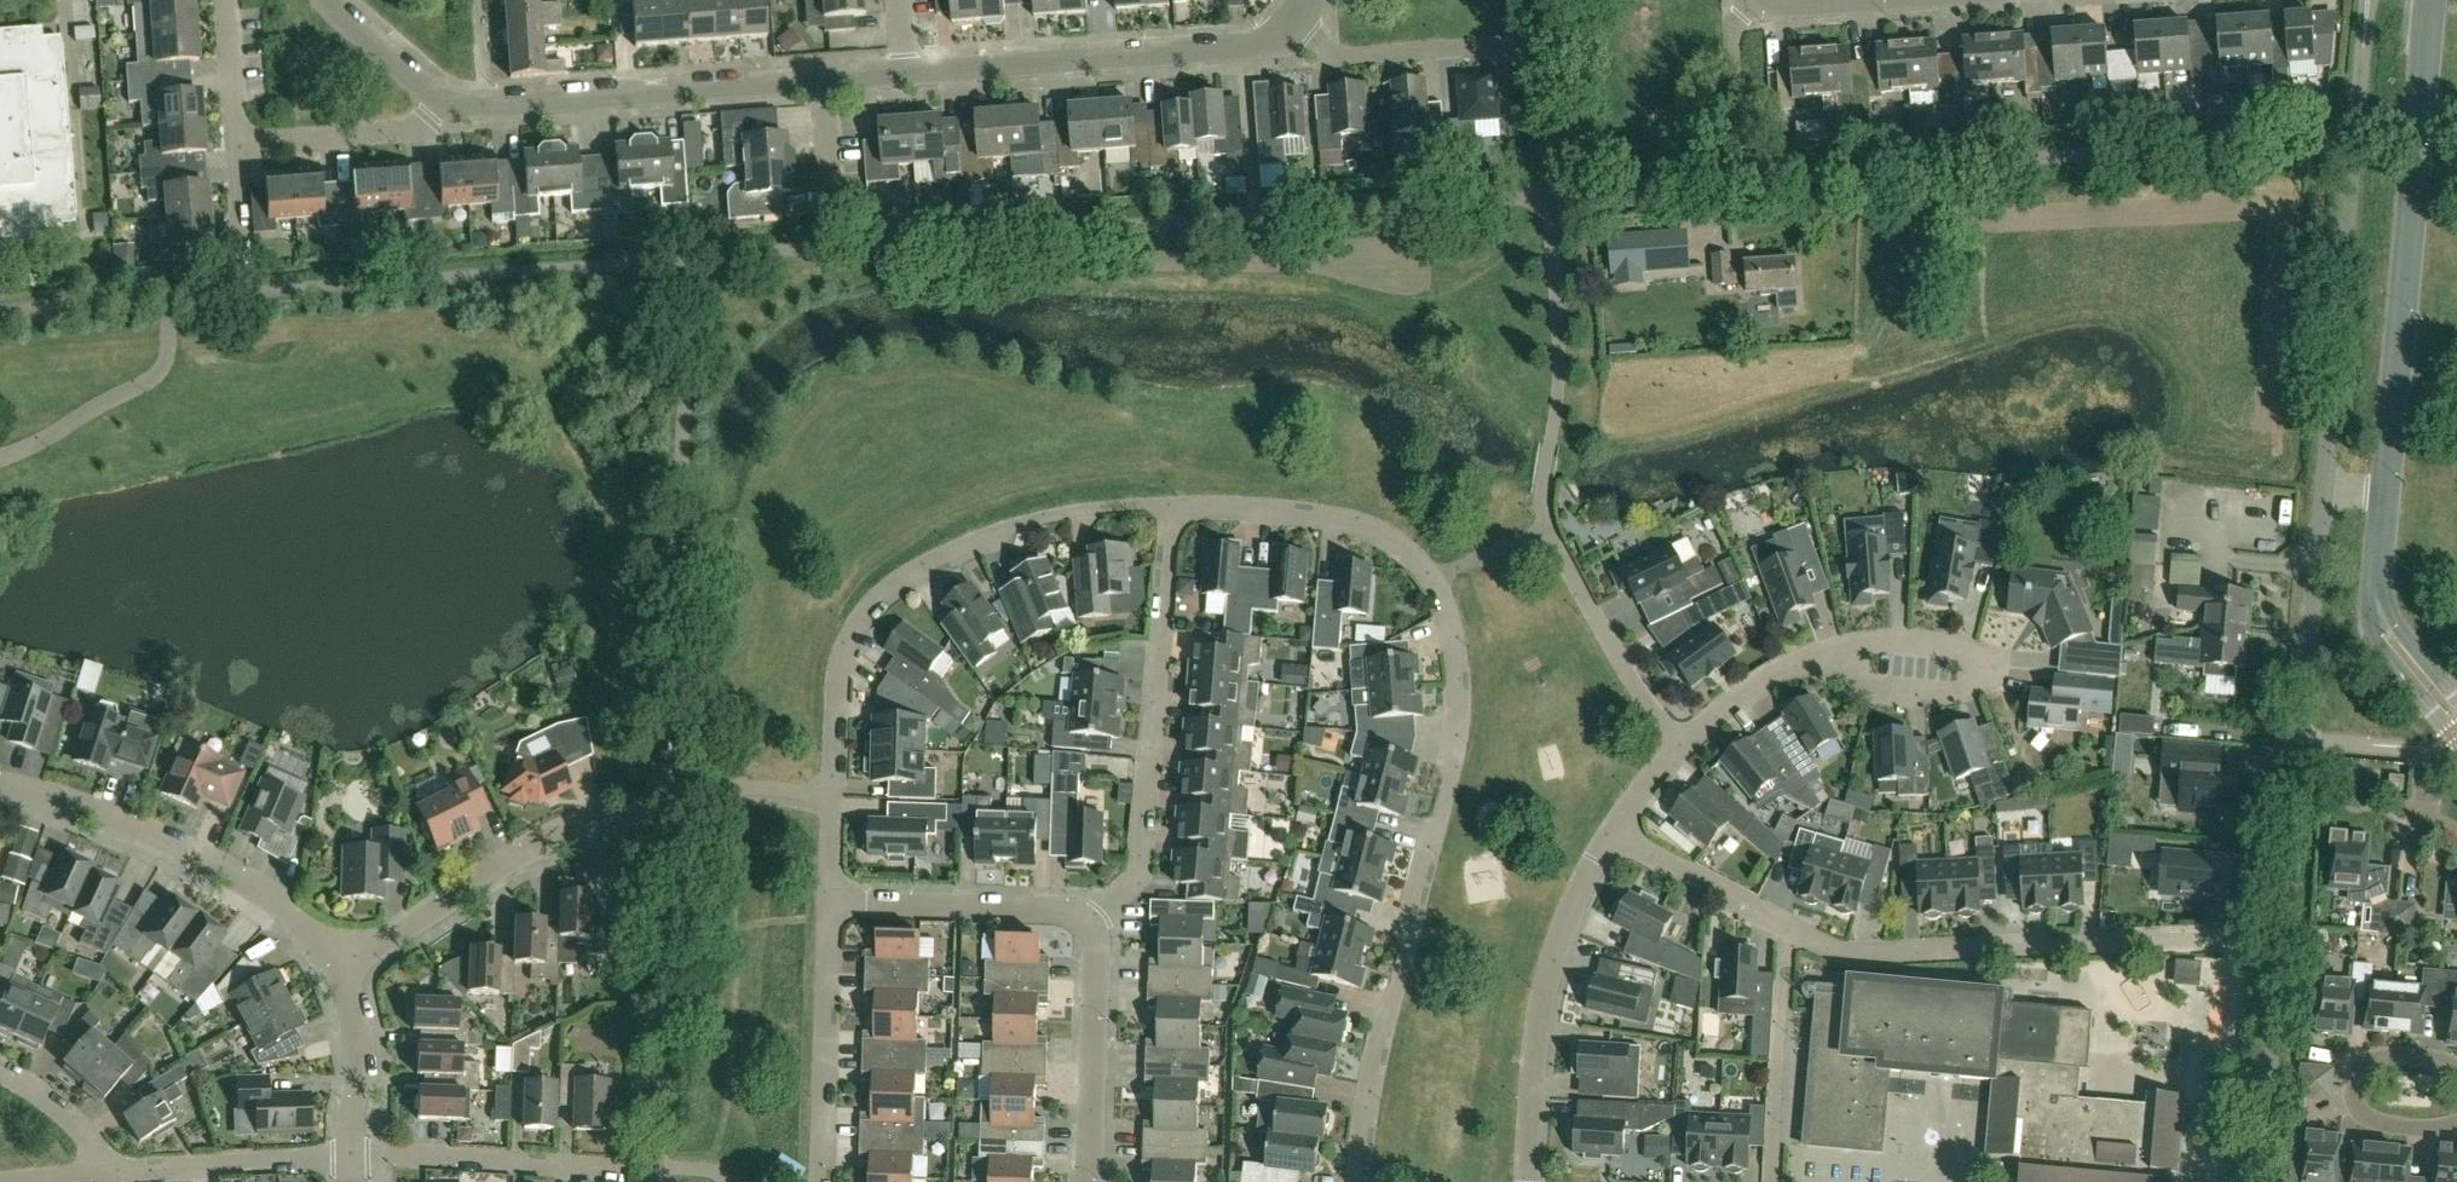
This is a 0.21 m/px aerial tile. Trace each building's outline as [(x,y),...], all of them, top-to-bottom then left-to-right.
[(196,31),(194,1),(163,3),(163,0),(127,0),(127,6),(133,6),(136,36),(196,31)] [(561,15),(560,4),(539,5),(539,0),(505,0),(506,19),(561,15)] [(711,0),(702,0),(685,1),(688,43),(714,41),(711,0)] [(714,41),(740,39),(737,0),(711,0),(714,41)] [(740,39),(767,37),(764,0),(737,0),(740,39)] [(824,33),(854,30),(853,17),(865,16),(864,0),(822,0),(824,33)] [(953,23),(979,21),(978,0),(951,0),(953,23)] [(979,21),(983,21),(987,25),(1001,24),(1005,19),(1006,19),(1004,0),(978,0),(979,21)] [(1034,17),(1061,15),(1060,0),(1033,0),(1034,17)] [(1061,15),(1088,13),(1087,0),(1060,0),(1061,15)] [(1116,10),(1143,8),(1143,0),(1116,0),(1116,10)] [(1143,8),(1170,7),(1169,0),(1143,0),(1143,8)] [(685,1),(659,3),(662,45),(688,43),(685,1)] [(662,45),(659,3),(618,6),(620,36),(634,35),(635,47),(662,45)] [(2284,15),(2286,39),(2288,63),(2289,63),(2289,70),(2290,78),(2318,76),(2318,68),(2331,67),(2334,36),(2314,37),(2312,13),(2284,15)] [(508,48),(542,46),(541,28),(561,27),(561,15),(506,19),(508,48)] [(2243,18),(2247,67),(2273,65),(2274,71),(2289,70),(2289,63),(2288,63),(2286,39),(2272,40),(2270,16),(2243,18)] [(2218,45),(2204,46),(2206,76),(2221,75),(2221,69),(2247,67),(2243,18),(2216,20),(2218,45)] [(2161,25),(2165,73),(2191,71),(2191,77),(2206,76),(2204,46),(2189,47),(2188,23),(2161,25)] [(2136,51),(2121,52),(2124,83),(2139,81),(2138,75),(2165,73),(2161,25),(2134,27),(2136,51)] [(16,229),(17,238),(58,235),(56,215),(76,214),(62,47),(61,47),(60,37),(42,38),(41,29),(0,32),(0,230),(16,229)] [(2078,31),(2082,79),(2108,77),(2109,84),(2124,83),(2121,52),(2107,53),(2105,29),(2078,31)] [(126,66),(127,83),(139,82),(169,79),(168,64),(199,61),(196,31),(136,36),(138,65),(126,66)] [(2053,57),(2039,58),(2041,89),(2056,88),(2056,81),(2082,79),(2078,31),(2052,33),(2053,57)] [(2022,35),(1994,38),(1997,84),(2026,82),(2027,95),(2042,94),(2041,89),(2039,58),(2038,49),(2024,50),(2022,35)] [(1954,93),(1969,92),(1969,86),(1997,84),(1994,38),(1965,40),(1966,54),(1951,55),(1954,93)] [(1936,42),(1907,44),(1911,103),(1912,103),(1916,106),(1936,104),(1939,101),(1940,101),(1940,108),(1955,107),(1954,93),(1951,55),(1937,56),(1936,42)] [(1911,103),(1907,44),(1878,46),(1879,61),(1864,62),(1867,100),(1868,100),(1882,98),(1882,93),(1910,90),(1911,103)] [(511,78),(565,74),(564,62),(543,63),(542,46),(508,48),(511,78)] [(1849,49),(1820,51),(1823,97),(1852,95),(1853,115),(1869,114),(1868,100),(1867,100),(1864,62),(1850,63),(1849,49)] [(1778,69),(1781,111),(1796,110),(1795,99),(1823,97),(1820,51),(1791,53),(1792,68),(1778,69)] [(1461,120),(1443,121),(1446,154),(1478,152),(1475,121),(1500,119),(1497,75),(1458,77),(1461,120)] [(169,79),(139,82),(141,111),(159,109),(160,126),(203,123),(201,93),(170,95),(169,79)] [(1443,121),(1442,103),(1427,104),(1426,80),(1392,83),(1396,133),(1428,130),(1430,155),(1446,154),(1443,121)] [(1317,122),(1320,152),(1343,151),(1341,135),(1368,133),(1365,85),(1330,87),(1333,120),(1317,122)] [(82,111),(102,109),(100,88),(80,89),(82,111)] [(1271,110),(1256,111),(1260,167),(1287,165),(1285,140),(1306,138),(1302,89),(1270,91),(1271,110)] [(1225,125),(1223,95),(1193,98),(1193,105),(1194,105),(1197,143),(1215,142),(1216,157),(1229,156),(1230,169),(1245,168),(1242,124),(1225,125)] [(1132,161),(1151,159),(1149,128),(1135,129),(1133,102),(1101,105),(1105,148),(1131,146),(1132,161)] [(1072,134),(1058,135),(1059,144),(1061,169),(1079,167),(1078,150),(1105,148),(1101,105),(1070,107),(1072,134)] [(1149,128),(1151,159),(1151,166),(1180,164),(1179,149),(1198,148),(1197,143),(1194,105),(1193,105),(1165,107),(1167,137),(1150,138),(1149,128)] [(1039,109),(1008,112),(1011,158),(1029,156),(1031,177),(1061,175),(1061,169),(1059,144),(1042,145),(1039,109)] [(751,112),(720,114),(722,143),(732,151),(742,150),(743,167),(794,163),(793,155),(788,151),(786,135),(761,137),(752,129),(751,112)] [(963,151),(964,177),(965,182),(995,180),(994,159),(1011,158),(1008,112),(977,114),(980,150),(963,151)] [(964,177),(963,151),(960,120),(943,121),(943,117),(911,119),(915,165),(934,163),(935,179),(964,177)] [(865,151),(868,184),(901,181),(900,166),(915,165),(911,119),(880,122),(882,150),(865,151)] [(683,123),(685,147),(702,146),(700,122),(683,123)] [(203,123),(160,126),(161,143),(144,144),(145,157),(139,158),(140,174),(176,171),(175,155),(205,153),(203,123)] [(618,180),(599,181),(601,212),(602,212),(602,216),(633,214),(632,191),(645,190),(642,139),(634,140),(629,145),(615,147),(618,180)] [(642,139),(645,190),(661,189),(662,207),(688,205),(685,175),(671,176),(669,142),(655,143),(650,139),(642,139)] [(550,147),(554,197),(570,196),(572,214),(601,212),(599,181),(579,183),(577,149),(563,150),(558,146),(550,147)] [(512,189),(513,197),(514,218),(540,216),(539,198),(554,197),(550,147),(542,147),(537,152),(524,153),(526,187),(512,188),(512,189)] [(494,156),(466,158),(469,206),(491,204),(492,223),(514,222),(514,218),(513,197),(512,189),(500,190),(496,187),(494,156)] [(441,203),(426,204),(427,221),(449,219),(448,207),(469,206),(466,158),(438,160),(441,203)] [(407,162),(379,164),(383,212),(404,211),(405,223),(427,221),(426,204),(411,205),(407,162)] [(728,221),(759,218),(758,203),(765,195),(791,193),(790,177),(794,171),(794,163),(743,167),(745,185),(734,185),(727,194),(728,221)] [(354,209),(339,210),(340,228),(362,226),(361,214),(383,212),(379,164),(351,167),(354,209)] [(321,169),(293,171),(296,219),(318,217),(319,229),(340,228),(339,210),(324,212),(321,169)] [(176,171),(140,174),(141,190),(147,189),(148,203),(165,201),(167,218),(210,215),(208,184),(177,187),(176,171)] [(252,217),(254,234),(276,233),(275,221),(296,219),(293,171),(264,173),(268,216),(252,217)] [(153,263),(183,261),(182,247),(213,245),(210,215),(167,218),(168,234),(151,236),(153,263)] [(1639,271),(1641,271),(1689,267),(1687,233),(1610,238),(1612,268),(1639,266),(1639,271)] [(1780,311),(1799,309),(1796,262),(1747,266),(1747,269),(1731,270),(1730,255),(1714,256),(1716,287),(1731,285),(1748,284),(1749,294),(1762,293),(1762,298),(1779,296),(1780,311)] [(1851,579),(1852,596),(1854,601),(1857,605),(1862,606),(1867,604),(1871,600),(1871,595),(1891,593),(1889,576),(1891,575),(1889,556),(1907,555),(1904,513),(1884,514),(1886,539),(1848,542),(1849,560),(1848,560),(1849,579),(1851,579)] [(1937,606),(1942,606),(1946,602),(1948,597),(1967,601),(1970,583),(1972,583),(1975,565),(1993,568),(2000,525),(1981,521),(1976,547),(1938,540),(1929,594),(1929,599),(1932,604),(1937,606)] [(1782,559),(1760,567),(1779,619),(1782,623),(1787,626),(1792,625),(1796,622),(1798,617),(1797,612),(1815,605),(1809,588),(1810,588),(1804,570),(1821,564),(1805,524),(1787,531),(1779,534),(1777,538),(1776,542),(1777,546),(1782,559)] [(1207,546),(1203,594),(1228,597),(1225,635),(1250,637),(1252,611),(1255,576),(1239,575),(1242,543),(1225,541),(1224,547),(1207,546)] [(1255,576),(1252,611),(1277,613),(1278,601),(1305,603),(1309,554),(1292,553),(1292,547),(1275,546),(1272,578),(1255,576)] [(1625,588),(1630,587),(1639,604),(1655,596),(1655,598),(1673,589),(1681,606),(1724,584),(1715,567),(1705,572),(1698,559),(1682,567),(1671,546),(1622,570),(1618,573),(1616,578),(1617,583),(1620,587),(1625,588)] [(1074,564),(1075,584),(1078,618),(1109,615),(1108,602),(1113,596),(1129,595),(1126,568),(1132,568),(1131,547),(1091,550),(1092,563),(1074,564)] [(1340,651),(1341,638),(1343,613),(1369,615),(1373,566),(1355,565),(1356,559),(1338,557),(1336,590),(1318,588),(1313,649),(1340,651)] [(1740,575),(1732,559),(1719,565),(1728,581),(1740,575)] [(1015,574),(1020,586),(1003,594),(1024,643),(1054,630),(1049,618),(1066,611),(1045,562),(1029,568),(1027,567),(1020,570),(1019,573),(1015,574)] [(2042,623),(2053,649),(2093,632),(2076,592),(2072,594),(2053,579),(2053,574),(2015,570),(2009,613),(2032,616),(2042,623)] [(954,618),(943,627),(974,670),(997,652),(990,641),(1005,630),(972,585),(959,595),(955,594),(947,600),(947,604),(945,605),(954,618)] [(2205,611),(2204,625),(2248,630),(2251,594),(2208,591),(2208,594),(2181,591),(2179,609),(2205,611)] [(1730,610),(1721,592),(1683,611),(1692,628),(1730,610)] [(2090,644),(2087,675),(2121,679),(2123,647),(2122,647),(2127,601),(2116,600),(2112,646),(2090,644)] [(914,691),(940,709),(963,725),(971,713),(958,704),(941,679),(931,672),(945,652),(905,624),(886,651),(896,657),(886,672),(914,691)] [(1669,656),(1666,660),(1665,665),(1667,670),(1671,674),(1676,674),(1681,672),(1692,688),(1707,677),(1708,678),(1723,667),(1722,666),(1737,655),(1714,624),(1669,656)] [(2248,630),(2204,625),(2202,625),(2201,642),(2207,643),(2204,677),(2236,680),(2237,668),(2240,668),(2244,630),(2247,631),(2248,630)] [(1194,678),(1248,683),(1249,667),(1260,665),(1263,639),(1210,634),(1208,650),(1197,649),(1196,661),(1192,662),(1194,678)] [(1386,644),(1351,647),(1353,675),(1370,674),(1372,690),(1415,686),(1414,676),(1419,675),(1418,656),(1387,658),(1386,644)] [(1073,704),(1116,708),(1117,698),(1123,698),(1125,679),(1094,676),(1095,662),(1066,659),(1065,674),(1076,675),(1073,704)] [(1290,666),(1295,683),(1313,679),(1308,662),(1290,666)] [(9,741),(35,750),(40,736),(55,741),(66,706),(51,701),(52,698),(50,697),(53,686),(16,674),(12,685),(11,685),(0,718),(0,720),(14,725),(9,741)] [(1246,699),(1248,683),(1194,678),(1194,679),(1189,694),(1193,695),(1192,707),(1203,708),(1202,722),(1191,722),(1223,724),(1223,725),(1244,727),(1244,728),(1255,729),(1257,703),(1246,699)] [(2031,712),(2029,726),(2078,730),(2080,710),(2096,711),(2099,681),(2068,679),(2067,694),(2032,691),(2032,697),(2029,699),(2027,704),(2028,708),(2031,712)] [(1272,681),(1262,694),(1278,706),(1288,693),(1272,681)] [(1415,686),(1372,690),(1373,706),(1356,708),(1358,731),(1357,732),(1393,735),(1392,718),(1423,716),(1421,697),(1415,697),(1415,686)] [(867,750),(926,752),(927,721),(932,721),(940,709),(914,691),(904,706),(904,719),(874,719),(874,727),(869,727),(867,740),(867,750)] [(1823,804),(1808,785),(1819,778),(1815,773),(1818,771),(1809,756),(1839,738),(1828,721),(1833,718),(1824,703),(1819,706),(1814,696),(1802,703),(1799,698),(1784,707),(1787,712),(1784,714),(1797,737),(1781,749),(1822,805),(1823,804)] [(73,760),(106,771),(109,762),(114,764),(121,761),(146,769),(161,722),(130,712),(127,722),(118,719),(115,708),(101,704),(93,711),(89,710),(73,760)] [(1055,719),(1052,747),(1087,750),(1089,736),(1119,739),(1121,719),(1115,719),(1116,708),(1073,704),(1072,720),(1055,719)] [(1295,704),(1294,733),(1310,734),(1311,705),(1295,704)] [(525,760),(513,766),(512,765),(503,791),(513,794),(511,799),(524,804),(526,799),(539,803),(547,799),(546,798),(556,793),(557,795),(572,787),(561,763),(566,761),(581,758),(574,722),(557,725),(544,731),(555,753),(536,762),(526,758),(525,760)] [(1188,751),(1199,752),(1198,766),(1187,766),(1219,768),(1219,769),(1240,771),(1240,772),(1251,773),(1255,729),(1244,728),(1244,727),(1223,725),(1223,724),(1191,722),(1190,723),(1185,738),(1189,739),(1188,751)] [(1954,729),(1941,734),(1957,780),(1976,773),(1982,789),(2010,779),(2000,750),(1985,755),(1973,723),(1968,724),(1964,722),(1960,723),(1956,725),(1954,729)] [(2137,739),(2166,740),(2167,725),(2138,724),(2137,739)] [(1890,732),(1876,732),(1879,781),(1899,780),(1900,797),(1930,796),(1928,765),(1912,766),(1911,731),(1906,731),(1902,728),(1898,727),(1893,728),(1890,732)] [(1357,732),(1351,757),(1368,761),(1364,776),(1406,787),(1409,777),(1414,778),(1419,759),(1389,752),(1393,735),(1357,732)] [(1813,812),(1822,805),(1781,749),(1764,761),(1748,740),(1745,742),(1742,738),(1728,749),(1732,753),(1721,762),(1753,800),(1773,783),(1784,796),(1813,812)] [(179,755),(161,793),(196,809),(203,794),(210,797),(210,799),(227,807),(242,774),(218,763),(220,759),(197,748),(195,743),(186,739),(180,741),(177,749),(179,755)] [(2220,751),(2194,749),(2166,746),(2163,779),(2183,781),(2181,807),(2180,812),(2203,814),(2204,809),(2234,812),(2237,772),(2219,771),(2220,751)] [(900,799),(936,801),(937,770),(925,770),(926,752),(867,750),(866,760),(868,773),(873,773),(873,782),(901,783),(900,799)] [(1069,836),(1068,857),(1068,869),(1085,869),(1085,864),(1103,864),(1104,815),(1079,814),(1080,776),(1078,776),(1079,756),(1053,754),(1052,800),(1052,836),(1069,836)] [(1236,816),(1247,817),(1249,792),(1238,788),(1240,772),(1251,773),(1240,772),(1240,771),(1219,769),(1219,768),(1187,766),(1187,767),(1181,782),(1185,783),(1184,796),(1195,796),(1194,811),(1183,810),(1215,813),(1236,815),(1236,816)] [(288,832),(303,798),(302,798),(308,785),(269,768),(263,781),(241,831),(267,842),(274,826),(288,832)] [(470,816),(484,809),(485,811),(486,811),(466,769),(444,780),(451,793),(418,809),(424,821),(425,831),(433,838),(438,850),(478,831),(470,816)] [(2356,772),(2355,787),(2370,788),(2371,774),(2356,772)] [(1343,787),(1336,814),(1371,824),(1374,810),(1404,817),(1409,799),(1403,797),(1406,787),(1364,776),(1360,791),(1343,787)] [(2405,777),(2390,776),(2389,790),(2404,792),(2405,777)] [(1847,803),(1858,807),(1864,794),(1850,788),(1847,803)] [(1714,807),(1694,790),(1691,792),(1687,789),(1675,802),(1680,806),(1671,816),(1680,824),(1676,828),(1689,839),(1693,835),(1708,848),(1730,821),(1744,832),(1755,819),(1725,793),(1714,807)] [(964,797),(963,833),(977,833),(976,864),(995,865),(996,859),(1006,860),(1008,817),(991,816),(992,798),(964,797)] [(1024,817),(1008,817),(1006,860),(1017,860),(1017,866),(1036,866),(1037,835),(1052,836),(1052,800),(1024,800),(1024,817)] [(1998,812),(2007,812),(2006,801),(1997,804),(1998,812)] [(948,823),(948,806),(912,805),(912,822),(872,820),(871,830),(867,830),(867,827),(865,827),(865,850),(866,850),(866,847),(871,847),(870,857),(890,857),(890,862),(905,863),(905,858),(926,858),(927,836),(937,836),(938,823),(948,823)] [(1215,813),(1183,810),(1183,812),(1178,826),(1181,828),(1180,840),(1212,842),(1211,857),(1211,858),(1232,859),(1232,860),(1234,860),(1248,861),(1250,834),(1236,833),(1229,830),(1230,816),(1247,818),(1247,817),(1236,816),(1236,815),(1215,813)] [(1346,846),(1342,862),(1384,873),(1386,863),(1392,864),(1397,845),(1367,838),(1371,824),(1336,814),(1329,842),(1346,846)] [(1808,864),(1805,874),(1799,895),(1800,896),(1803,897),(1803,899),(1806,902),(1810,904),(1814,905),(1818,903),(1819,902),(1822,903),(1822,902),(1828,904),(1846,843),(1801,830),(1792,859),(1808,864)] [(402,832),(400,832),(376,832),(375,841),(365,841),(362,845),(362,849),(345,849),(343,897),(383,898),(384,878),(388,874),(401,875),(402,832)] [(2363,891),(2366,854),(2368,837),(2332,834),(2331,848),(2335,849),(2331,888),(2363,891)] [(2110,835),(2109,848),(2155,853),(2156,839),(2110,835)] [(1892,851),(1876,846),(1847,838),(1846,843),(1828,904),(1833,906),(1836,907),(1836,909),(1838,912),(1842,914),(1847,914),(1851,913),(1851,912),(1855,913),(1855,912),(1856,913),(1866,881),(1882,886),(1892,851)] [(2081,855),(2051,856),(2054,908),(2060,908),(2063,908),(2063,909),(2067,912),(2071,912),(2076,911),(2079,909),(2079,907),(2082,907),(2082,906),(2084,906),(2082,873),(2099,872),(2097,842),(2080,843),(2081,855)] [(2048,908),(2054,908),(2051,856),(2047,856),(2046,845),(2004,847),(2005,877),(2022,876),(2024,909),(2026,909),(2026,910),(2029,910),(2029,911),(2033,913),(2037,914),(2042,913),(2045,910),(2045,909),(2048,909),(2048,908)] [(1950,913),(1948,861),(1918,863),(1918,846),(1900,846),(1902,882),(1919,881),(1921,915),(1922,914),(1922,915),(1926,915),(1926,916),(1929,919),(1934,919),(1938,918),(1942,916),(1942,914),(1945,914),(1945,913),(1950,913)] [(1977,860),(1948,861),(1950,913),(1956,913),(1960,913),(1960,915),(1963,917),(1968,918),(1972,917),(1975,914),(1975,912),(1979,912),(1980,912),(1979,879),(1996,878),(1994,848),(1977,849),(1977,860)] [(2227,899),(2230,858),(2165,853),(2161,894),(2227,899)] [(1187,900),(1207,901),(1239,903),(1241,880),(1231,876),(1232,861),(1234,861),(1234,860),(1232,860),(1232,859),(1211,858),(1211,857),(1179,854),(1179,856),(1174,870),(1177,872),(1176,884),(1188,885),(1187,900)] [(71,914),(92,868),(82,863),(81,859),(73,855),(69,857),(64,855),(49,887),(33,880),(29,889),(22,911),(45,922),(51,910),(56,912),(60,903),(73,909),(71,913),(71,914)] [(1384,873),(1342,862),(1338,878),(1321,873),(1314,901),(1298,896),(1298,897),(1349,910),(1352,896),(1382,904),(1387,885),(1381,884),(1384,873)] [(93,868),(92,868),(71,914),(85,920),(81,929),(85,931),(79,943),(106,956),(112,945),(123,927),(104,918),(119,885),(114,883),(113,879),(104,875),(100,877),(91,872),(93,868)] [(590,894),(561,893),(559,938),(559,952),(559,964),(575,965),(576,945),(587,945),(587,955),(603,955),(604,926),(589,925),(590,894)] [(1696,982),(1703,961),(1662,939),(1674,916),(1656,906),(1659,901),(1643,893),(1641,898),(1631,893),(1624,905),(1619,902),(1611,918),(1616,921),(1615,924),(1638,936),(1631,956),(1696,982)] [(1349,910),(1298,897),(1294,911),(1311,915),(1308,927),(1325,931),(1321,947),(1362,958),(1365,948),(1370,949),(1375,930),(1329,918),(1332,906),(1348,910),(1349,910)] [(169,955),(190,926),(198,915),(197,915),(196,917),(192,914),(192,908),(180,899),(175,901),(170,898),(152,923),(134,909),(123,927),(112,945),(140,966),(148,954),(150,955),(157,946),(169,955)] [(1160,943),(1204,944),(1205,921),(1215,921),(1215,903),(1151,901),(1151,926),(1161,927),(1160,943)] [(2380,934),(2396,936),(2399,904),(2383,903),(2380,934)] [(1248,904),(1248,914),(1271,914),(1274,904),(1248,904)] [(2415,906),(2399,904),(2396,936),(2412,937),(2415,906)] [(167,983),(195,1005),(223,974),(205,960),(224,935),(219,931),(219,925),(208,917),(202,919),(198,915),(190,926),(169,955),(171,953),(182,962),(174,971),(176,972),(167,983)] [(515,919),(514,964),(531,965),(530,980),(558,981),(559,964),(559,952),(544,951),(545,920),(515,919)] [(866,975),(930,977),(930,960),(920,960),(921,935),(897,935),(897,932),(881,931),(881,934),(877,934),(877,951),(867,951),(866,975)] [(986,979),(1050,981),(1050,956),(1040,956),(1041,939),(1037,939),(1037,936),(1021,936),(1021,938),(997,938),(997,962),(986,962),(986,979)] [(1149,983),(1213,985),(1213,968),(1203,968),(1204,944),(1160,943),(1160,959),(1150,959),(1149,983)] [(1716,979),(1722,979),(1720,1016),(1755,1017),(1754,1019),(1772,1020),(1775,980),(1757,979),(1759,953),(1755,952),(1755,947),(1738,946),(1738,951),(1724,951),(1723,962),(1717,962),(1716,979)] [(1362,958),(1321,947),(1317,963),(1300,958),(1297,970),(1280,966),(1276,980),(1311,989),(1314,977),(1360,988),(1365,970),(1360,968),(1362,958)] [(439,971),(448,981),(464,997),(468,993),(513,995),(514,981),(499,981),(500,950),(470,948),(470,958),(464,958),(458,959),(453,961),(448,963),(443,967),(439,971)] [(245,1023),(288,1000),(281,988),(286,985),(278,971),(260,981),(250,964),(243,958),(215,989),(223,1003),(231,998),(245,1023)] [(2181,961),(2179,982),(2196,984),(2198,962),(2181,961)] [(15,972),(0,965),(0,1002),(2,1003),(0,1007),(0,1035),(12,1040),(13,1036),(16,1037),(40,989),(12,977),(15,972)] [(1591,996),(1588,1010),(1635,1021),(1643,988),(1655,990),(1659,973),(1626,965),(1622,982),(1596,976),(1595,979),(1589,978),(1585,995),(1591,996)] [(2393,1032),(2397,986),(2370,983),(2372,967),(2355,965),(2354,982),(2353,999),(2368,1000),(2365,1030),(2393,1032)] [(2438,1007),(2441,973),(2426,972),(2424,988),(2397,986),(2393,1032),(2420,1035),(2423,1006),(2438,1007)] [(2438,1007),(2452,1009),(2449,1045),(2456,1046),(2456,975),(2441,973),(2438,1007)] [(875,1000),(875,1016),(918,1017),(919,994),(929,994),(930,977),(866,975),(865,1000),(875,1000)] [(995,1020),(1038,1021),(1039,1005),(1049,1005),(1050,981),(986,979),(985,996),(996,996),(995,1020)] [(2353,999),(2354,982),(2323,979),(2318,1033),(2350,1036),(2353,999)] [(445,1031),(444,1045),(463,1046),(469,1046),(469,1026),(465,1021),(459,1021),(460,1002),(464,997),(448,981),(442,986),(442,1001),(414,1000),(413,1030),(445,1031)] [(1820,988),(1805,1145),(1881,1152),(1889,1071),(1993,1080),(1986,1156),(2021,1159),(2019,1181),(2172,1181),(2173,1173),(2179,1173),(2186,1096),(2147,1093),(2146,1106),(2077,1099),(2079,1069),(2088,1070),(2093,1012),(2001,1004),(2002,994),(1851,981),(1850,990),(1820,988)] [(1158,1024),(1201,1026),(1202,1002),(1212,1002),(1213,985),(1149,983),(1148,1008),(1158,1008),(1158,1024)] [(1337,999),(1284,988),(1278,1017),(1299,1022),(1296,1037),(1293,1036),(1292,1037),(1340,1047),(1346,1016),(1334,1014),(1337,999)] [(52,1026),(63,1031),(75,1005),(40,989),(16,1037),(19,1038),(17,1042),(35,1050),(37,1047),(40,1048),(52,1026)] [(288,1000),(245,1023),(259,1048),(250,1053),(257,1066),(299,1057),(298,1050),(288,1033),(307,1023),(299,1009),(294,1011),(288,1000)] [(84,1081),(112,1049),(92,1032),(100,1023),(88,1013),(69,1035),(80,1044),(64,1063),(66,1066),(64,1069),(79,1082),(82,1079),(84,1081)] [(864,1032),(863,1056),(927,1058),(928,1041),(918,1041),(918,1017),(875,1016),(874,1032),(864,1032)] [(983,1060),(1047,1062),(1048,1038),(1038,1037),(1038,1021),(995,1020),(994,1044),(984,1043),(983,1060)] [(1146,1065),(1210,1067),(1211,1050),(1201,1049),(1201,1026),(1158,1024),(1157,1041),(1147,1040),(1146,1065)] [(511,1047),(511,1074),(528,1074),(529,1050),(539,1050),(540,1033),(511,1047)] [(1315,1088),(1318,1074),(1330,1077),(1337,1047),(1340,1048),(1340,1047),(1292,1037),(1289,1053),(1266,1048),(1260,1077),(1315,1088)] [(1630,1046),(1581,1043),(1580,1057),(1574,1057),(1573,1074),(1579,1075),(1579,1078),(1605,1080),(1604,1098),(1638,1100),(1639,1082),(1628,1081),(1630,1046)] [(436,1090),(448,1090),(464,1091),(479,1091),(479,1076),(479,1064),(463,1064),(463,1046),(444,1045),(418,1045),(417,1074),(437,1075),(436,1090)] [(112,1049),(84,1081),(86,1083),(83,1086),(99,1100),(101,1096),(104,1099),(121,1080),(132,1089),(151,1067),(139,1058),(132,1066),(112,1049)] [(873,1081),(872,1097),(916,1099),(917,1075),(927,1075),(927,1058),(863,1056),(863,1081),(873,1081)] [(983,1060),(983,1077),(993,1078),(992,1101),(1036,1103),(1036,1086),(1047,1087),(1047,1062),(983,1060)] [(182,1064),(138,1091),(145,1104),(124,1117),(140,1143),(155,1134),(157,1137),(174,1127),(172,1123),(176,1121),(167,1106),(182,1097),(175,1086),(189,1077),(182,1064)] [(608,1082),(587,1082),(588,1066),(560,1065),(559,1098),(575,1098),(574,1129),(606,1130),(607,1116),(611,1116),(614,1113),(615,1100),(611,1097),(608,1097),(608,1082)] [(1155,1106),(1199,1107),(1199,1083),(1210,1084),(1210,1067),(1146,1065),(1146,1089),(1156,1089),(1155,1106)] [(2302,1066),(2301,1082),(2332,1085),(2333,1069),(2302,1066)] [(268,1079),(238,1080),(239,1111),(256,1110),(257,1133),(311,1131),(310,1095),(268,1096),(268,1079)] [(1278,1104),(1274,1134),(1269,1134),(1269,1135),(1324,1141),(1329,1108),(1292,1104),(1295,1087),(1259,1081),(1257,1102),(1278,1104)] [(2332,1085),(2301,1082),(2299,1098),(2331,1100),(2332,1085)] [(526,1083),(526,1088),(524,1128),(553,1129),(555,1084),(526,1083)] [(496,1087),(495,1092),(494,1121),(510,1122),(511,1087),(496,1087)] [(436,1090),(419,1089),(418,1119),(463,1120),(464,1091),(448,1090),(436,1090)] [(861,1113),(861,1138),(925,1140),(925,1123),(915,1123),(916,1099),(872,1097),(872,1114),(861,1113)] [(981,1141),(1045,1144),(1046,1119),(1035,1119),(1036,1103),(992,1101),(982,1101),(981,1125),(981,1141)] [(1712,1167),(1718,1168),(1721,1116),(1691,1114),(1692,1102),(1676,1102),(1676,1107),(1674,1132),(1690,1133),(1688,1166),(1690,1166),(1693,1167),(1693,1168),(1696,1171),(1701,1172),(1705,1171),(1709,1169),(1709,1168),(1712,1168),(1712,1167)] [(1673,1132),(1674,1132),(1676,1107),(1604,1103),(1603,1120),(1576,1119),(1576,1122),(1570,1122),(1569,1139),(1575,1140),(1574,1154),(1585,1154),(1585,1160),(1603,1161),(1603,1155),(1623,1157),(1625,1131),(1643,1132),(1674,1119),(1673,1132)] [(1144,1146),(1208,1148),(1208,1131),(1198,1131),(1199,1107),(1155,1106),(1155,1122),(1145,1122),(1144,1146)] [(1767,1137),(1769,1107),(1751,1106),(1750,1117),(1721,1116),(1718,1168),(1724,1168),(1727,1169),(1727,1170),(1730,1173),(1735,1174),(1739,1173),(1743,1171),(1743,1170),(1746,1170),(1746,1169),(1748,1169),(1750,1136),(1767,1137)] [(2340,1137),(2309,1134),(2304,1181),(2335,1181),(2336,1173),(2337,1173),(2340,1137)] [(1281,1169),(1316,1173),(1320,1141),(1324,1142),(1324,1141),(1269,1135),(1266,1166),(1245,1163),(1242,1181),(1279,1181),(1281,1169)] [(1671,1137),(1656,1137),(1656,1160),(1671,1160),(1671,1137)] [(870,1163),(870,1179),(913,1180),(914,1157),(924,1157),(925,1140),(861,1138),(860,1162),(870,1163)] [(981,1141),(980,1159),(990,1159),(990,1181),(1033,1181),(1034,1168),(1044,1168),(1045,1144),(981,1141)] [(2382,1148),(2355,1145),(2352,1174),(2337,1173),(2336,1173),(2335,1181),(2379,1181),(2382,1148)] [(1207,1165),(1208,1148),(1144,1146),(1143,1170),(1153,1171),(1153,1181),(1196,1181),(1197,1165),(1207,1165)] [(2439,1146),(2436,1181),(2456,1181),(2456,1147),(2439,1146)] [(2379,1181),(2421,1181),(2422,1181),(2407,1179),(2410,1150),(2382,1148),(2379,1181)]
